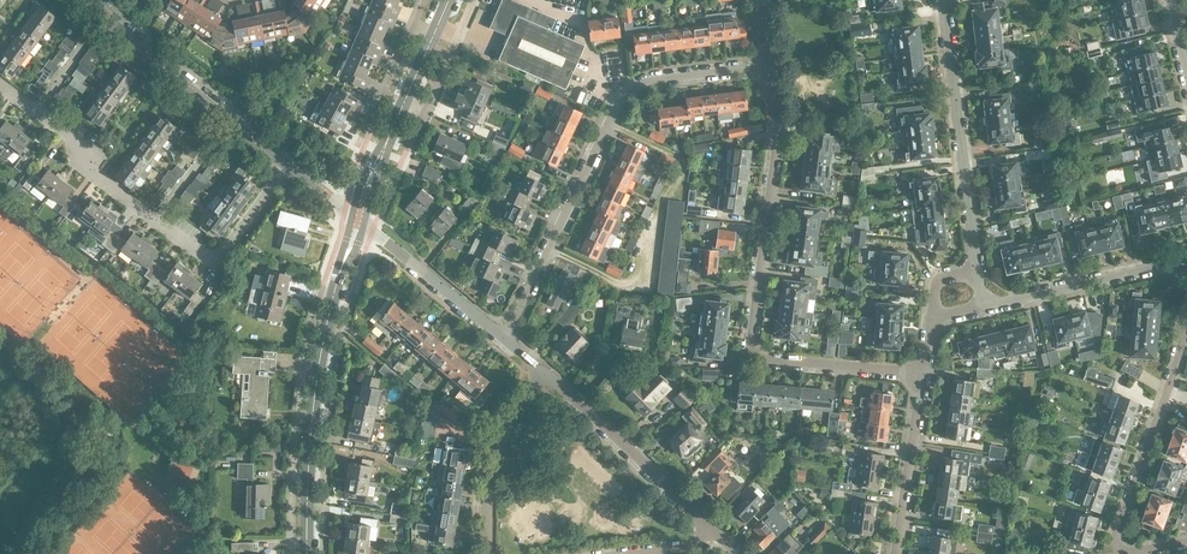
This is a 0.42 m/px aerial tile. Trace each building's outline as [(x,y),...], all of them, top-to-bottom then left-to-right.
[(187,0),(170,0),(164,10),(176,17),(187,0)] [(197,3),(192,0),(187,0),(176,17),(187,24),(200,5),(197,3)] [(187,24),(198,32),(211,12),(202,6),(205,0),(199,0),(197,3),(200,5),(187,24)] [(306,33),(315,19),(312,17),(320,6),(310,0),(296,0),(293,5),(297,7),(291,12),(306,33)] [(396,18),(400,10),(395,8),(399,0),(373,0),(370,6),(396,18)] [(585,45),(551,30),(556,18),(513,0),(502,0),(491,27),(509,35),(498,60),(524,71),(522,77),(549,89),(552,83),(566,89),(585,45)] [(900,7),(899,0),(869,0),(870,4),(869,4),(869,11),(900,7)] [(997,23),(995,5),(1006,4),(1006,0),(989,0),(989,4),(983,4),(983,3),(972,5),(975,26),(997,23)] [(1145,12),(1142,0),(1137,0),(1118,5),(1121,18),(1145,12)] [(31,17),(46,29),(55,17),(39,5),(34,13),(32,12),(28,16),(30,18),(31,17)] [(362,24),(384,33),(388,24),(393,25),(396,18),(370,6),(362,24)] [(839,16),(840,8),(827,6),(826,14),(839,16)] [(648,34),(648,27),(647,26),(635,28),(632,7),(622,8),(625,37),(633,36),(636,54),(651,52),(648,34)] [(258,16),(263,39),(276,36),(271,13),(261,15),(259,8),(254,9),(255,16),(258,16)] [(306,33),(291,12),(285,16),(284,10),(271,13),(276,36),(289,33),(289,36),(306,33)] [(221,50),(226,25),(219,24),(222,19),(211,12),(198,32),(209,39),(208,41),(221,50)] [(1145,12),(1121,18),(1124,32),(1148,26),(1145,12)] [(723,39),(720,16),(720,13),(705,15),(707,26),(706,26),(709,45),(710,45),(709,41),(723,39)] [(851,16),(851,23),(864,21),(863,14),(851,16)] [(720,16),(723,39),(738,37),(738,40),(746,39),(744,27),(737,28),(736,18),(726,20),(726,17),(724,15),(720,16)] [(250,42),(263,39),(258,16),(255,16),(245,18),(250,42)] [(22,29),(38,41),(46,29),(31,17),(30,18),(25,25),(23,23),(19,28),(21,29),(21,30),(22,29)] [(237,44),(250,42),(245,18),(232,21),(233,26),(226,25),(221,50),(237,46),(237,44)] [(603,20),(605,39),(620,37),(617,18),(603,20)] [(603,20),(588,21),(590,40),(605,39),(603,20)] [(153,27),(159,31),(162,27),(156,23),(153,27)] [(871,23),(849,25),(851,37),(872,35),(871,23)] [(999,37),(998,29),(997,23),(975,26),(976,40),(999,37)] [(355,42),(381,53),(384,45),(380,43),(384,33),(362,24),(355,42)] [(651,52),(665,50),(663,32),(662,25),(648,27),(648,34),(651,52)] [(695,47),(709,45),(706,26),(692,28),(695,47)] [(896,44),(919,41),(917,27),(887,31),(888,38),(895,37),(896,44)] [(680,48),(695,47),(692,28),(677,30),(680,48)] [(13,41),(29,53),(38,41),(22,29),(21,30),(16,37),(14,35),(10,40),(12,42),(13,41)] [(74,30),(69,37),(74,41),(79,34),(74,30)] [(665,50),(680,48),(677,30),(663,32),(665,50)] [(1001,50),(1000,44),(999,37),(976,40),(978,53),(1001,50)] [(4,53),(20,65),(29,53),(13,41),(12,42),(7,49),(5,47),(1,52),(3,54),(4,53)] [(919,41),(896,44),(897,50),(894,50),(895,58),(921,54),(919,41)] [(1089,50),(1101,48),(1100,41),(1087,44),(1089,50)] [(347,60),(368,69),(373,59),(377,61),(381,53),(355,42),(347,60)] [(1129,71),(1129,72),(1158,65),(1154,51),(1140,54),(1138,46),(1122,50),(1124,59),(1125,59),(1127,72),(1129,71)] [(61,48),(56,54),(61,58),(66,52),(61,48)] [(1101,48),(1089,50),(1089,51),(1087,52),(1089,59),(1103,56),(1101,48)] [(1010,68),(1010,63),(1008,49),(1001,50),(978,53),(980,66),(1002,64),(1003,69),(1010,68)] [(87,50),(83,56),(93,63),(97,57),(87,50)] [(20,65),(4,53),(3,54),(0,58),(0,70),(10,78),(20,65)] [(921,54),(895,58),(896,65),(898,64),(899,71),(922,68),(921,54)] [(61,59),(56,55),(51,61),(57,65),(61,59)] [(83,56),(78,62),(88,69),(93,63),(83,56)] [(364,79),(368,69),(347,60),(339,78),(365,89),(368,81),(364,79)] [(1039,63),(1026,65),(1027,73),(1040,72),(1039,63)] [(225,64),(219,65),(217,75),(226,73),(225,64)] [(111,77),(127,89),(133,82),(135,83),(139,78),(120,65),(111,77)] [(1130,85),(1131,86),(1161,78),(1158,65),(1129,72),(1132,85),(1130,85)] [(895,93),(910,91),(909,84),(924,82),(922,68),(899,71),(893,72),(894,78),(893,79),(895,93)] [(43,73),(38,79),(44,82),(48,76),(43,73)] [(69,83),(75,87),(79,81),(74,77),(69,83)] [(129,90),(127,89),(111,77),(102,89),(121,102),(129,90)] [(1161,78),(1131,86),(1133,98),(1164,91),(1161,78)] [(38,79),(34,85),(39,89),(44,82),(38,79)] [(458,93),(484,105),(492,86),(483,82),(481,86),(464,79),(458,93)] [(531,94),(535,85),(521,79),(517,88),(531,94)] [(1028,82),(1029,90),(1043,89),(1042,80),(1028,82)] [(69,83),(65,89),(71,93),(75,87),(69,83)] [(552,92),(538,85),(534,93),(548,100),(552,92)] [(325,103),(346,115),(351,106),(355,108),(359,100),(335,86),(325,103)] [(93,101),(109,113),(115,106),(117,107),(121,102),(102,89),(93,101)] [(731,112),(732,119),(739,118),(738,111),(746,110),(744,91),(729,93),(731,112)] [(1167,105),(1164,91),(1133,98),(1136,112),(1167,105)] [(476,123),(484,105),(458,93),(452,107),(468,115),(467,119),(476,123)] [(715,95),(717,114),(717,121),(732,119),(731,112),(729,93),(715,95)] [(861,94),(862,102),(874,100),(873,93),(861,94)] [(986,116),(1008,113),(1007,106),(1011,106),(1010,99),(1009,94),(999,95),(1000,100),(984,103),(986,116)] [(702,115),(717,114),(715,95),(700,97),(701,100),(702,115)] [(106,117),(108,119),(112,114),(109,113),(93,101),(88,97),(79,110),(100,125),(106,117)] [(689,123),(694,122),(693,117),(702,115),(701,100),(700,97),(686,99),(688,118),(689,123)] [(689,123),(688,118),(686,99),(685,99),(686,106),(672,107),(672,113),(674,126),(689,124),(689,123)] [(346,115),(325,103),(325,104),(321,101),(311,119),(340,135),(345,127),(340,125),(346,115)] [(552,116),(558,119),(575,127),(581,114),(558,102),(552,116)] [(874,103),(862,104),(863,112),(875,111),(874,103)] [(901,132),(930,128),(928,114),(919,116),(917,106),(897,108),(900,132),(901,132)] [(659,128),(674,126),(672,113),(672,107),(649,110),(650,121),(658,119),(659,128)] [(523,118),(529,121),(533,114),(526,111),(523,118)] [(988,130),(1013,127),(1013,121),(1009,121),(1008,113),(986,116),(988,130)] [(153,121),(149,126),(151,128),(151,127),(167,139),(172,143),(181,130),(175,127),(179,121),(169,114),(165,119),(160,115),(155,122),(153,121)] [(1035,117),(1036,124),(1046,123),(1045,116),(1035,117)] [(526,128),(529,121),(523,118),(519,125),(526,128)] [(551,132),(568,140),(575,127),(572,126),(558,119),(551,132)] [(1108,130),(1120,127),(1118,119),(1106,122),(1108,130)] [(0,142),(0,153),(20,126),(16,123),(14,126),(6,120),(0,128),(0,142)] [(1144,140),(1146,146),(1175,140),(1172,126),(1164,128),(1163,122),(1141,127),(1142,129),(1135,130),(1138,142),(1144,140)] [(0,153),(0,155),(6,159),(12,150),(22,157),(15,167),(21,171),(34,154),(24,147),(31,138),(23,132),(25,130),(20,126),(0,153)] [(734,129),(735,137),(749,134),(747,126),(734,129)] [(142,139),(158,151),(162,154),(166,149),(162,146),(167,139),(151,127),(151,128),(146,134),(144,133),(140,138),(141,139),(142,139)] [(1013,127),(988,130),(990,144),(1005,142),(1006,147),(1020,145),(1019,133),(1014,133),(1013,127)] [(930,128),(901,132),(903,145),(909,145),(932,142),(930,128)] [(662,143),(666,136),(652,129),(648,137),(662,143)] [(728,139),(735,137),(734,129),(726,130),(728,139)] [(1121,129),(1101,133),(1103,141),(1123,137),(1121,129)] [(492,141),(506,147),(510,137),(496,131),(492,141)] [(562,153),(568,140),(551,132),(545,145),(562,153)] [(460,161),(468,142),(458,137),(457,141),(440,134),(433,150),(444,155),(441,162),(456,172),(462,162),(460,161)] [(696,143),(705,141),(705,134),(695,136),(696,143)] [(830,151),(839,153),(840,146),(841,139),(809,135),(807,148),(830,151)] [(1034,140),(1035,149),(1052,147),(1051,138),(1034,140)] [(133,152),(149,163),(154,167),(158,161),(153,157),(158,151),(142,139),(141,139),(142,140),(136,147),(134,145),(131,150),(133,152)] [(1149,159),(1156,158),(1178,153),(1175,140),(1146,146),(1149,159)] [(502,156),(506,147),(492,141),(488,151),(502,156)] [(200,146),(195,142),(190,147),(196,151),(200,146)] [(706,142),(691,146),(693,155),(709,151),(706,142)] [(932,142),(909,145),(910,151),(902,152),(903,159),(934,155),(932,142)] [(511,144),(506,152),(520,159),(524,151),(516,147),(513,145),(511,144)] [(643,168),(649,154),(627,144),(621,157),(638,165),(643,168)] [(556,167),(562,153),(545,145),(539,159),(556,167)] [(726,148),(724,163),(748,166),(750,150),(732,148),(732,149),(726,148)] [(805,161),(832,165),(833,159),(829,159),(830,151),(807,148),(805,161)] [(1026,160),(1049,157),(1048,149),(1024,152),(1026,160)] [(124,163),(140,175),(145,179),(149,174),(148,172),(145,169),(149,163),(133,152),(128,159),(126,157),(122,163),(124,164),(124,163)] [(672,167),(676,159),(662,152),(658,160),(672,167)] [(1109,157),(1111,162),(1124,159),(1123,153),(1109,157)] [(1178,153),(1156,158),(1158,165),(1151,166),(1153,173),(1181,166),(1178,153)] [(614,170),(632,178),(638,165),(621,157),(614,170)] [(181,159),(177,165),(182,169),(187,163),(181,159)] [(831,172),(832,165),(805,161),(804,175),(826,178),(827,171),(831,172)] [(748,166),(716,162),(715,169),(723,169),(722,178),(728,179),(746,181),(748,166)] [(994,180),(1016,177),(1015,169),(1019,169),(1018,162),(992,166),(994,180)] [(117,169),(113,174),(131,188),(135,182),(140,185),(142,185),(146,180),(145,179),(140,175),(124,163),(124,164),(119,171),(117,169)] [(212,163),(207,169),(212,173),(217,167),(212,163)] [(177,165),(172,171),(177,176),(182,169),(177,165)] [(875,175),(889,173),(888,165),(874,167),(862,168),(861,176),(875,175)] [(441,173),(426,167),(422,176),(436,183),(441,173)] [(230,187),(246,198),(251,191),(254,193),(257,188),(247,180),(250,176),(239,168),(236,173),(239,175),(230,187)] [(49,194),(63,175),(58,171),(56,174),(49,169),(42,178),(33,171),(23,185),(29,189),(34,183),(49,194)] [(206,169),(203,175),(208,179),(212,173),(206,169)] [(507,185),(504,192),(523,201),(526,195),(541,202),(548,187),(538,182),(541,175),(530,170),(523,184),(517,181),(513,188),(507,185)] [(625,192),(632,178),(614,170),(608,184),(625,192)] [(63,175),(49,194),(64,205),(60,211),(66,216),(76,202),(67,196),(73,187),(66,181),(68,179),(63,175)] [(826,178),(804,175),(802,188),(833,193),(834,185),(826,184),(826,178)] [(875,175),(861,176),(860,185),(876,183),(875,175)] [(10,192),(18,181),(12,177),(5,187),(10,192)] [(938,191),(937,177),(905,181),(906,189),(907,189),(908,195),(909,195),(915,194),(938,191)] [(1016,177),(994,180),(996,193),(1018,191),(1021,190),(1021,184),(1017,184),(1016,177)] [(1145,178),(1121,184),(1123,192),(1147,186),(1145,178)] [(1176,187),(1186,185),(1185,178),(1174,180),(1176,187)] [(744,197),(746,181),(728,179),(726,195),(744,197)] [(654,189),(660,192),(664,185),(657,182),(654,189)] [(164,183),(159,189),(165,193),(168,196),(172,189),(164,183)] [(190,184),(186,190),(189,192),(194,196),(195,196),(199,190),(190,184)] [(602,197),(619,205),(625,192),(608,184),(602,197)] [(221,198),(240,212),(248,200),(246,198),(230,187),(221,198)] [(159,189),(155,195),(160,199),(165,193),(159,189)] [(417,219),(434,199),(421,189),(405,209),(417,219)] [(657,199),(660,192),(654,189),(650,196),(657,199)] [(938,191),(915,194),(916,201),(912,202),(912,208),(940,205),(938,191)] [(1019,198),(1018,191),(996,193),(997,208),(1023,204),(1022,198),(1019,198)] [(1186,220),(1186,191),(1174,194),(1176,200),(1181,222),(1186,220)] [(189,192),(185,199),(190,202),(194,196),(189,192)] [(523,201),(504,192),(500,199),(506,202),(503,208),(509,212),(506,219),(527,230),(535,215),(520,207),(523,201)] [(1135,207),(1132,193),(1120,196),(1123,208),(1126,207),(1128,217),(1137,214),(1142,234),(1155,230),(1149,206),(1143,208),(1142,205),(1135,207)] [(217,195),(208,207),(229,222),(231,224),(240,212),(221,198),(217,195)] [(470,214),(480,202),(471,195),(461,207),(470,214)] [(744,197),(726,195),(724,210),(742,213),(744,197)] [(842,204),(856,205),(857,197),(843,195),(842,204)] [(1123,208),(1120,196),(1113,198),(1116,209),(1123,208)] [(596,210),(620,221),(624,214),(621,213),(624,207),(619,205),(602,197),(596,210)] [(1162,199),(1168,225),(1181,222),(1176,200),(1168,202),(1167,197),(1162,199)] [(1056,199),(1043,202),(1045,211),(1052,209),(1058,208),(1056,199)] [(1164,226),(1168,225),(1162,199),(1156,200),(1157,204),(1149,206),(1155,230),(1163,228),(1164,226)] [(76,202),(66,216),(72,221),(77,215),(91,225),(105,207),(101,203),(99,206),(91,200),(85,209),(76,202)] [(675,215),(677,202),(670,201),(668,214),(675,215)] [(677,202),(675,215),(683,216),(685,203),(677,202)] [(688,204),(687,213),(703,215),(704,206),(688,204)] [(854,215),(856,205),(842,204),(841,213),(854,215)] [(641,215),(648,218),(653,208),(646,205),(641,215)] [(940,205),(912,208),(910,209),(912,225),(918,224),(933,222),(933,224),(942,223),(940,205)] [(228,222),(208,207),(208,206),(207,207),(205,209),(206,214),(208,216),(200,228),(209,234),(212,229),(219,234),(225,227),(227,229),(231,224),(229,222),(228,222)] [(1059,207),(1063,226),(1071,224),(1067,206),(1059,207)] [(105,207),(91,225),(106,237),(102,243),(108,247),(118,234),(123,227),(114,221),(118,216),(105,207)] [(821,218),(823,218),(826,219),(827,211),(797,207),(795,221),(821,225),(821,218)] [(1056,227),(1063,226),(1059,207),(1058,208),(1052,209),(1056,227)] [(441,238),(457,219),(445,208),(429,228),(441,238)] [(304,238),(309,219),(279,210),(276,223),(289,227),(283,247),(290,249),(290,251),(293,251),(292,252),(304,255),(308,240),(304,238)] [(593,224),(610,232),(616,219),(620,221),(596,210),(595,211),(598,212),(593,224)] [(668,221),(682,223),(683,216),(675,215),(668,214),(668,221)] [(644,225),(648,218),(641,215),(638,222),(644,225)] [(737,249),(739,232),(719,229),(720,220),(700,218),(699,233),(715,235),(713,250),(700,248),(699,252),(686,251),(687,246),(681,245),(679,258),(715,262),(717,262),(718,254),(727,256),(728,248),(737,249)] [(1010,228),(1024,225),(1022,218),(1009,222),(1010,228)] [(1102,222),(1108,249),(1122,246),(1116,219),(1102,222)] [(667,229),(681,230),(682,223),(668,221),(667,229)] [(819,238),(821,225),(795,221),(793,235),(797,235),(819,238)] [(933,224),(933,222),(918,224),(920,241),(926,240),(927,246),(933,246),(933,248),(935,250),(941,249),(944,245),(943,237),(944,237),(942,223),(933,224)] [(999,231),(1010,228),(1009,222),(998,224),(999,231)] [(1095,252),(1108,249),(1102,222),(1097,223),(1098,228),(1090,230),(1095,252)] [(586,238),(604,246),(610,232),(593,224),(586,238)] [(1081,225),(1070,227),(1076,250),(1080,249),(1081,255),(1095,252),(1090,230),(1089,225),(1081,227),(1081,225)] [(475,238),(472,245),(492,255),(495,248),(510,256),(517,241),(496,230),(495,232),(488,229),(482,241),(475,238)] [(666,236),(680,237),(681,230),(667,229),(666,236)] [(853,237),(866,238),(867,230),(854,229),(853,237)] [(118,234),(108,247),(114,252),(119,246),(134,257),(148,238),(143,235),(141,237),(134,232),(127,241),(118,234)] [(629,241),(635,244),(639,237),(632,234),(629,241)] [(817,252),(819,238),(797,235),(793,235),(791,248),(817,252)] [(1041,238),(1042,241),(1047,263),(1061,260),(1054,235),(1041,238)] [(665,243),(679,245),(680,237),(666,236),(665,243)] [(864,246),(866,238),(853,237),(852,245),(864,246)] [(153,242),(148,238),(134,257),(150,268),(145,275),(151,279),(161,265),(152,259),(158,250),(151,245),(153,242)] [(611,249),(604,246),(586,238),(580,251),(604,262),(611,249)] [(1047,263),(1042,241),(1035,243),(1034,239),(1028,241),(1034,267),(1047,263)] [(632,251),(635,244),(629,241),(625,248),(632,251)] [(1020,270),(1034,267),(1028,241),(1014,244),(1020,270)] [(1020,270),(1014,244),(1001,247),(1000,242),(991,244),(994,258),(1003,256),(1006,271),(1009,273),(1020,270)] [(664,251),(678,252),(679,245),(665,243),(664,251)] [(492,255),(472,245),(469,252),(475,255),(469,268),(475,271),(475,273),(485,278),(479,291),(493,297),(499,284),(496,283),(503,269),(489,261),(492,255)] [(827,277),(828,266),(820,265),(821,259),(820,259),(821,252),(817,252),(791,248),(790,262),(807,264),(805,274),(827,277)] [(663,258),(677,259),(678,252),(664,251),(663,258)] [(875,267),(905,270),(906,255),(869,252),(869,258),(876,259),(875,267)] [(662,265),(677,267),(677,259),(663,258),(662,265)] [(716,274),(717,262),(715,262),(679,258),(678,269),(680,270),(677,291),(693,293),(694,282),(688,281),(689,270),(686,270),(687,264),(698,266),(697,272),(716,274)] [(190,270),(178,261),(175,265),(170,261),(165,268),(161,265),(151,279),(148,284),(154,288),(162,278),(176,289),(190,270)] [(609,263),(605,272),(619,278),(623,270),(609,263)] [(661,272),(676,274),(677,267),(662,265),(661,272)] [(904,285),(905,270),(875,267),(874,282),(904,285)] [(594,276),(580,268),(576,275),(564,269),(546,305),(556,309),(564,293),(568,295),(577,277),(588,283),(594,276)] [(195,273),(190,270),(176,289),(192,300),(184,310),(190,315),(203,297),(195,290),(201,282),(193,276),(195,273)] [(279,321),(287,291),(283,289),(287,275),(269,270),(263,291),(266,291),(262,305),(260,304),(257,316),(279,321)] [(660,280),(675,281),(676,274),(661,272),(660,280)] [(845,279),(842,279),(833,278),(831,287),(844,288),(845,279)] [(659,287),(674,288),(675,281),(660,280),(659,287)] [(783,295),(809,298),(809,292),(814,292),(815,285),(785,281),(783,295)] [(846,291),(858,292),(859,285),(847,283),(846,291)] [(673,296),(674,288),(659,287),(658,297),(673,296)] [(857,300),(858,292),(846,291),(845,299),(857,300)] [(1136,307),(1135,313),(1158,315),(1159,303),(1159,301),(1159,300),(1158,299),(1157,298),(1156,298),(1155,298),(1154,298),(1153,298),(1152,299),(1151,300),(1151,302),(1141,301),(1142,293),(1133,292),(1132,300),(1131,300),(1130,306),(1136,307)] [(784,309),(807,312),(809,298),(783,295),(781,308),(784,309)] [(568,306),(556,320),(566,329),(574,320),(572,318),(581,307),(571,298),(566,304),(568,306)] [(678,311),(686,312),(687,306),(694,305),(693,298),(678,300),(678,311)] [(704,315),(728,318),(729,310),(727,309),(728,300),(717,299),(717,303),(706,301),(704,315)] [(392,305),(387,301),(379,310),(384,315),(375,325),(387,335),(392,330),(392,329),(405,313),(393,304),(392,305)] [(877,319),(900,321),(902,306),(871,304),(871,311),(878,312),(877,319)] [(1108,316),(1115,317),(1117,305),(1109,304),(1108,316)] [(805,326),(807,312),(784,309),(781,308),(779,322),(805,326)] [(404,339),(417,323),(405,313),(392,329),(392,330),(404,339)] [(625,317),(621,338),(620,345),(640,349),(644,330),(640,329),(643,314),(636,313),(635,318),(625,317)] [(1069,316),(1074,338),(1084,336),(1084,338),(1100,334),(1102,314),(1084,313),(1069,316)] [(1131,321),(1130,328),(1156,331),(1158,315),(1135,313),(1134,321),(1131,321)] [(726,331),(728,318),(704,315),(700,314),(698,327),(726,331)] [(1059,341),(1074,338),(1069,316),(1054,320),(1059,341)] [(874,325),(874,327),(873,332),(896,334),(899,335),(900,321),(877,319),(877,325),(874,325)] [(808,340),(809,333),(809,326),(805,326),(779,322),(778,336),(808,340)] [(416,349),(429,333),(417,323),(404,339),(416,349)] [(1015,330),(1020,353),(1028,351),(1030,358),(1036,356),(1029,326),(1015,330)] [(574,327),(564,338),(558,344),(573,357),(586,343),(580,337),(583,335),(574,327)] [(725,338),(726,331),(698,327),(697,334),(702,335),(701,341),(724,344),(725,338)] [(1156,331),(1130,328),(1130,334),(1133,335),(1132,341),(1155,344),(1156,331)] [(837,331),(830,330),(829,342),(836,343),(837,331)] [(1007,356),(1014,354),(1020,353),(1015,330),(1001,333),(1007,354),(1007,356)] [(848,332),(840,331),(839,343),(847,344),(848,332)] [(869,332),(868,340),(868,346),(898,349),(899,335),(896,334),(873,332),(869,332)] [(428,359),(441,343),(429,333),(416,349),(428,359)] [(991,358),(1007,354),(1001,333),(983,337),(986,348),(989,347),(991,358)] [(367,335),(362,341),(374,351),(379,345),(367,335)] [(979,368),(992,368),(991,358),(989,347),(986,348),(983,337),(970,340),(970,341),(961,343),(960,346),(961,351),(964,353),(967,352),(968,359),(978,357),(979,361),(979,368)] [(701,341),(696,340),(695,347),(691,347),(689,359),(705,362),(706,356),(720,358),(721,353),(723,353),(724,344),(701,341)] [(1154,358),(1155,344),(1132,341),(1131,349),(1127,349),(1126,356),(1154,358)] [(440,369),(453,352),(441,343),(428,359),(440,369)] [(383,348),(379,345),(374,351),(378,354),(383,348)] [(274,368),(275,352),(262,351),(262,358),(235,356),(234,370),(251,371),(249,398),(244,397),(243,415),(260,416),(260,408),(266,408),(269,367),(274,368)] [(1058,359),(1056,351),(1048,353),(1051,367),(1056,366),(1058,359)] [(451,378),(465,362),(453,352),(440,369),(451,378)] [(1048,365),(1045,353),(1038,355),(1041,367),(1048,365)] [(398,371),(403,364),(399,361),(393,367),(398,371)] [(463,388),(476,371),(465,362),(451,378),(463,388)] [(1121,370),(1138,379),(1142,371),(1125,362),(1121,370)] [(400,376),(384,364),(379,370),(394,383),(400,376)] [(403,364),(398,371),(402,374),(407,367),(403,364)] [(992,368),(979,368),(977,368),(977,377),(995,378),(995,370),(992,370),(992,368)] [(716,371),(701,370),(701,380),(716,381),(716,371)] [(484,389),(489,384),(487,383),(488,381),(476,371),(463,388),(460,391),(479,408),(487,399),(479,393),(483,388),(484,389)] [(1110,389),(1113,379),(1087,371),(1084,380),(1110,389)] [(630,396),(628,398),(639,409),(639,411),(642,414),(645,414),(656,403),(655,402),(659,398),(662,398),(665,395),(665,392),(669,388),(655,373),(641,387),(640,386),(638,388),(637,386),(635,386),(628,392),(628,395),(630,396)] [(355,403),(352,417),(374,422),(377,408),(376,408),(380,389),(378,389),(380,378),(364,375),(361,385),(363,386),(359,404),(355,403)] [(417,387),(422,381),(416,376),(411,382),(417,387)] [(978,397),(980,382),(954,378),(952,393),(971,396),(978,397)] [(422,381),(417,387),(421,390),(422,390),(427,384),(423,380),(422,381)] [(753,403),(755,383),(739,382),(739,391),(731,390),(730,399),(738,400),(737,410),(752,412),(753,403)] [(768,405),(770,385),(755,383),(753,403),(768,405)] [(422,390),(421,390),(426,394),(431,387),(427,384),(422,390)] [(783,409),(785,386),(770,385),(768,405),(768,407),(783,409)] [(785,386),(783,409),(789,409),(790,407),(799,408),(802,408),(804,388),(785,386)] [(687,387),(674,400),(685,412),(698,399),(687,387)] [(1051,397),(1054,390),(1046,387),(1043,395),(1051,397)] [(804,388),(802,408),(820,410),(832,411),(834,391),(804,388)] [(872,407),(889,410),(890,403),(892,403),(894,395),(872,392),(871,400),(873,400),(872,407)] [(949,408),(969,411),(971,396),(952,393),(949,408)] [(1118,395),(1113,409),(1133,416),(1135,411),(1138,412),(1140,411),(1142,406),(1141,404),(1138,403),(1138,402),(1118,395)] [(423,414),(436,416),(439,409),(426,398),(423,414)] [(709,398),(696,405),(701,413),(713,405),(709,398)] [(443,412),(448,406),(444,403),(439,409),(443,412)] [(448,406),(443,412),(455,421),(460,415),(448,406)] [(872,407),(869,407),(862,406),(860,420),(858,420),(858,421),(887,424),(889,410),(872,407)] [(689,425),(669,441),(681,455),(682,454),(685,457),(688,458),(692,454),(692,451),(689,448),(700,439),(691,428),(695,424),(699,429),(706,423),(693,407),(682,417),(689,425)] [(966,426),(969,411),(949,408),(947,423),(966,426)] [(1133,416),(1113,409),(1108,422),(1129,430),(1131,424),(1133,425),(1136,424),(1137,420),(1136,418),(1133,417),(1133,416)] [(839,418),(847,419),(848,412),(840,411),(840,414),(839,418)] [(837,438),(837,434),(839,424),(839,418),(840,414),(830,413),(827,436),(837,438)] [(422,421),(436,424),(437,418),(436,416),(423,414),(422,421)] [(380,429),(381,423),(374,422),(352,417),(347,440),(368,444),(372,427),(380,429)] [(1031,431),(1034,423),(1026,420),(1023,428),(1031,431)] [(1129,430),(1108,422),(1102,420),(1097,434),(1124,444),(1126,438),(1128,439),(1131,438),(1132,434),(1131,431),(1128,430),(1129,430)] [(421,429),(435,431),(436,424),(422,421),(421,429)] [(886,432),(887,424),(858,421),(857,428),(866,430),(865,437),(887,441),(888,432),(886,432)] [(966,426),(947,423),(945,438),(964,441),(966,426)] [(1173,441),(1186,446),(1186,424),(1182,423),(1180,424),(1179,428),(1178,427),(1177,428),(1175,427),(1172,429),(1171,433),(1172,435),(1175,436),(1173,441)] [(1083,427),(1082,432),(1091,435),(1093,431),(1083,427)] [(434,440),(435,431),(421,429),(419,437),(434,440)] [(1034,432),(1027,430),(1025,436),(1031,439),(1034,432)] [(774,440),(779,453),(788,444),(774,440)] [(1089,454),(1116,464),(1118,458),(1121,459),(1123,458),(1125,454),(1123,452),(1121,451),(1121,450),(1095,440),(1089,454)] [(1173,441),(1171,447),(1168,446),(1166,447),(1164,451),(1165,453),(1168,454),(1168,455),(1186,462),(1186,446),(1173,441)] [(460,468),(465,469),(468,453),(460,451),(461,444),(447,442),(446,450),(450,450),(448,458),(444,457),(434,457),(429,457),(428,462),(433,463),(460,468)] [(857,451),(859,444),(844,442),(843,449),(857,451)] [(394,457),(415,461),(418,447),(407,444),(406,451),(396,449),(394,457)] [(1005,448),(990,446),(988,457),(1003,460),(1005,448)] [(729,481),(721,473),(730,463),(722,455),(723,454),(716,447),(700,465),(707,471),(709,470),(714,474),(704,484),(717,495),(729,481)] [(940,472),(965,476),(966,476),(968,462),(979,464),(980,454),(950,450),(949,458),(942,457),(940,472)] [(858,468),(882,472),(885,455),(860,451),(858,468)] [(1114,469),(1116,464),(1089,454),(1085,468),(1111,477),(1114,478),(1116,477),(1118,473),(1117,470),(1114,469)] [(393,464),(404,467),(414,469),(415,461),(394,457),(393,464)] [(350,463),(347,477),(368,481),(372,461),(362,459),(361,465),(350,463)] [(1162,469),(1160,474),(1181,482),(1186,468),(1166,461),(1165,461),(1163,461),(1160,462),(1159,466),(1160,468),(1162,469)] [(458,483),(462,484),(465,469),(460,468),(433,463),(432,468),(439,470),(438,471),(438,474),(438,478),(439,480),(444,481),(458,483)] [(267,484),(253,484),(253,479),(253,464),(237,464),(237,479),(248,479),(248,496),(245,496),(244,517),(265,517),(265,507),(267,507),(267,484)] [(882,472),(858,468),(855,484),(880,488),(882,472)] [(806,471),(797,469),(795,481),(804,482),(806,471)] [(963,491),(964,482),(965,476),(940,472),(938,487),(957,490),(963,491)] [(1076,488),(1104,498),(1106,492),(1108,493),(1111,492),(1112,488),(1111,485),(1108,484),(1109,483),(1088,476),(1088,477),(1082,474),(1076,488)] [(1181,482),(1160,474),(1158,480),(1156,479),(1153,480),(1152,484),(1153,486),(1156,487),(1155,488),(1176,496),(1176,495),(1182,497),(1186,487),(1180,485),(1181,482)] [(1029,490),(1032,480),(1021,476),(1017,487),(1029,490)] [(372,504),(376,483),(347,477),(344,492),(346,492),(344,499),(372,504)] [(734,485),(741,492),(747,486),(739,480),(734,485)] [(455,499),(460,499),(462,484),(458,483),(444,481),(442,496),(455,499)] [(837,489),(851,491),(853,484),(838,482),(837,489)] [(755,505),(762,498),(748,485),(747,486),(741,492),(739,495),(744,500),(742,502),(742,505),(739,505),(734,511),(746,522),(759,509),(755,505)] [(955,505),(956,495),(957,490),(938,487),(935,502),(955,505)] [(851,491),(837,489),(832,488),(831,496),(850,498),(851,491)] [(1102,503),(1104,498),(1076,488),(1071,501),(1099,511),(1099,510),(1102,511),(1104,510),(1105,506),(1104,504),(1102,503)] [(437,502),(438,495),(427,493),(426,498),(437,502)] [(1148,508),(1169,515),(1174,501),(1153,494),(1153,495),(1151,494),(1148,495),(1147,499),(1148,501),(1150,502),(1148,508)] [(457,514),(460,499),(455,499),(442,496),(439,511),(457,514)] [(1026,501),(1017,498),(1015,506),(1027,509),(1029,505),(1026,501)] [(853,499),(850,515),(875,519),(878,503),(853,499)] [(777,536),(790,523),(779,512),(785,506),(779,501),(766,513),(770,516),(764,522),(762,520),(754,529),(761,535),(756,540),(764,549),(777,536)] [(953,519),(955,505),(935,502),(933,517),(953,519)] [(406,518),(408,510),(408,506),(393,504),(391,515),(406,518)] [(802,518),(811,508),(806,504),(796,513),(802,518)] [(1169,515),(1148,508),(1146,513),(1144,512),(1141,513),(1140,517),(1141,520),(1144,521),(1143,521),(1144,522),(1143,525),(1144,527),(1149,529),(1151,528),(1152,524),(1164,529),(1169,515)] [(434,510),(432,518),(431,526),(454,530),(457,514),(439,511),(434,510)] [(1066,525),(1093,532),(1095,526),(1098,527),(1100,526),(1101,522),(1099,519),(1097,519),(1097,518),(1069,511),(1066,525)] [(405,526),(406,518),(391,515),(389,523),(405,526)] [(875,519),(850,515),(848,532),(872,536),(875,519)] [(1176,527),(1186,531),(1186,530),(1186,518),(1184,517),(1183,519),(1180,517),(1176,527)] [(1062,523),(1054,521),(1052,528),(1061,530),(1062,523)] [(808,539),(813,545),(830,527),(824,522),(808,539)] [(347,523),(345,537),(367,541),(369,526),(347,523)] [(977,531),(992,533),(993,526),(978,523),(977,531)] [(430,532),(428,540),(428,541),(452,545),(454,530),(431,526),(417,524),(415,530),(430,532)] [(1092,538),(1093,532),(1066,525),(1061,542),(1060,542),(1058,546),(1079,551),(1081,544),(1090,546),(1090,545),(1093,546),(1095,545),(1096,541),(1095,538),(1092,538)] [(797,552),(803,546),(790,533),(770,553),(795,553),(797,552)] [(991,544),(992,536),(977,534),(975,541),(991,544)] [(947,553),(951,553),(953,553),(955,539),(949,538),(930,536),(928,551),(947,553)] [(345,537),(343,552),(356,553),(365,553),(367,541),(345,537)] [(254,543),(254,541),(232,541),(232,550),(234,550),(248,550),(248,553),(268,553),(260,553),(260,549),(254,549),(254,543)] [(871,548),(858,545),(855,549),(860,553),(870,553),(871,548)] [(1060,552),(1069,552),(1069,553),(1082,553),(1083,551),(1079,551),(1058,546),(1056,546),(1055,553),(1060,553),(1060,552)]
